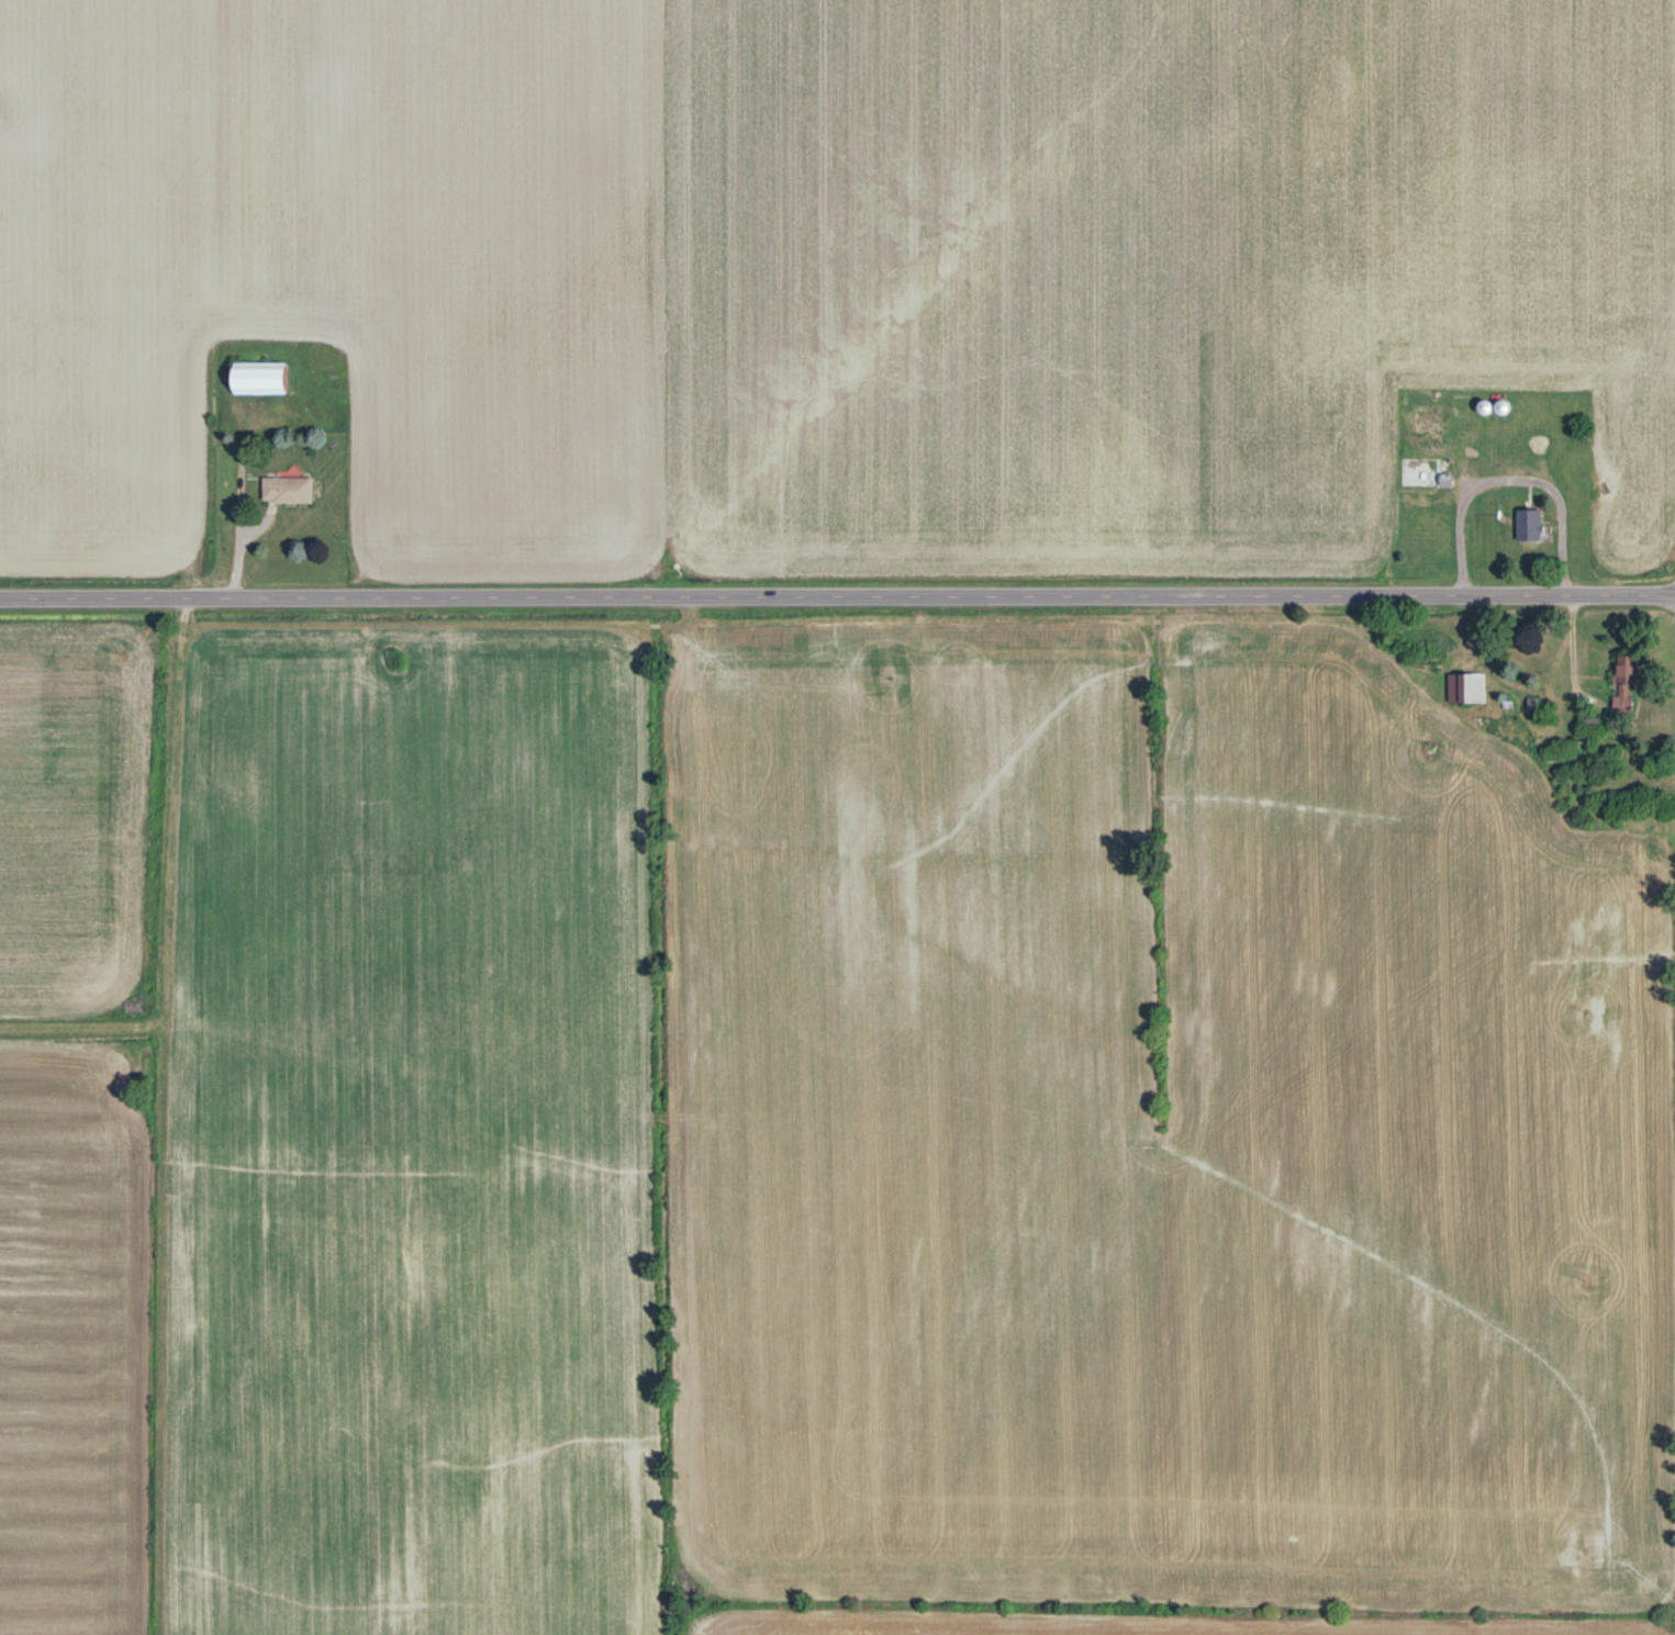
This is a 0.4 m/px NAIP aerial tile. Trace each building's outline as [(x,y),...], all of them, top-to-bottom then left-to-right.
[(286,396),(286,365),(232,365),(232,396),(286,396)] [(1536,456),(1547,456),(1547,436),(1536,436),(1536,456)] [(1399,461),(1399,489),(1453,489),(1453,476),(1441,476),(1441,461),(1399,461)] [(312,479),(262,479),(262,505),(312,505),(312,479)] [(1543,544),(1543,512),(1517,512),(1517,544),(1543,544)] [(1640,658),(1617,658),(1617,688),(1640,688),(1640,658)] [(1483,675),(1447,675),(1447,708),(1483,708),(1483,675)]
